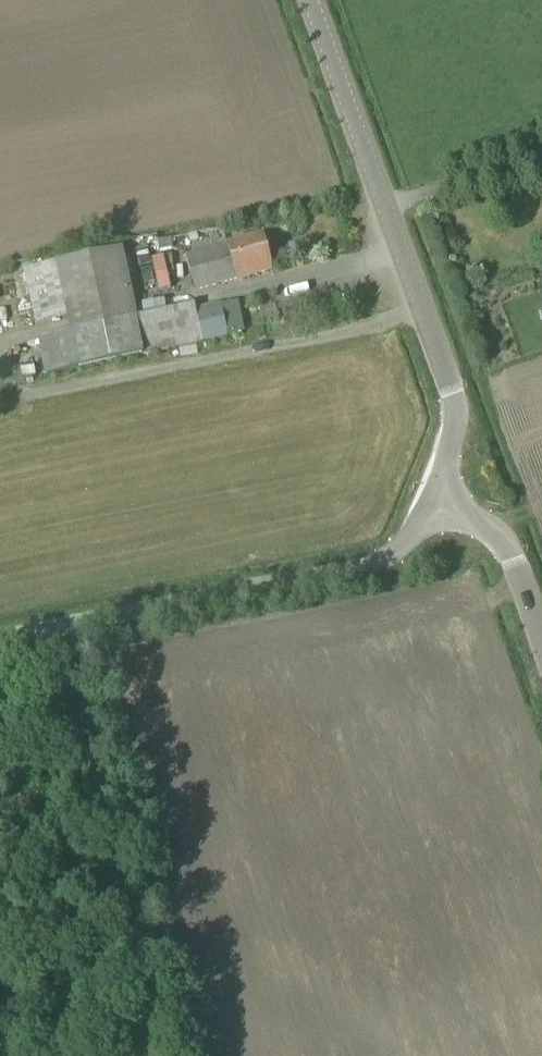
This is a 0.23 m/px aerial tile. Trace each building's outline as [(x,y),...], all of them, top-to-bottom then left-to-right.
[(272,269),(262,236),(229,246),(228,245),(186,257),(196,292),(239,281),(238,279),(272,269)] [(160,253),(173,250),(171,240),(158,242),(160,253)] [(138,318),(123,249),(24,272),(35,324),(67,318),(70,332),(37,339),(45,377),(203,343),(244,333),(237,303),(221,306),(221,304),(195,309),(194,306),(138,318)] [(166,293),(179,291),(174,257),(160,259),(166,293)] [(274,305),(265,308),(268,318),(277,315),(274,305)] [(30,335),(9,337),(11,354),(32,352),(30,335)] [(264,355),(286,351),(284,342),(263,345),(264,355)]
